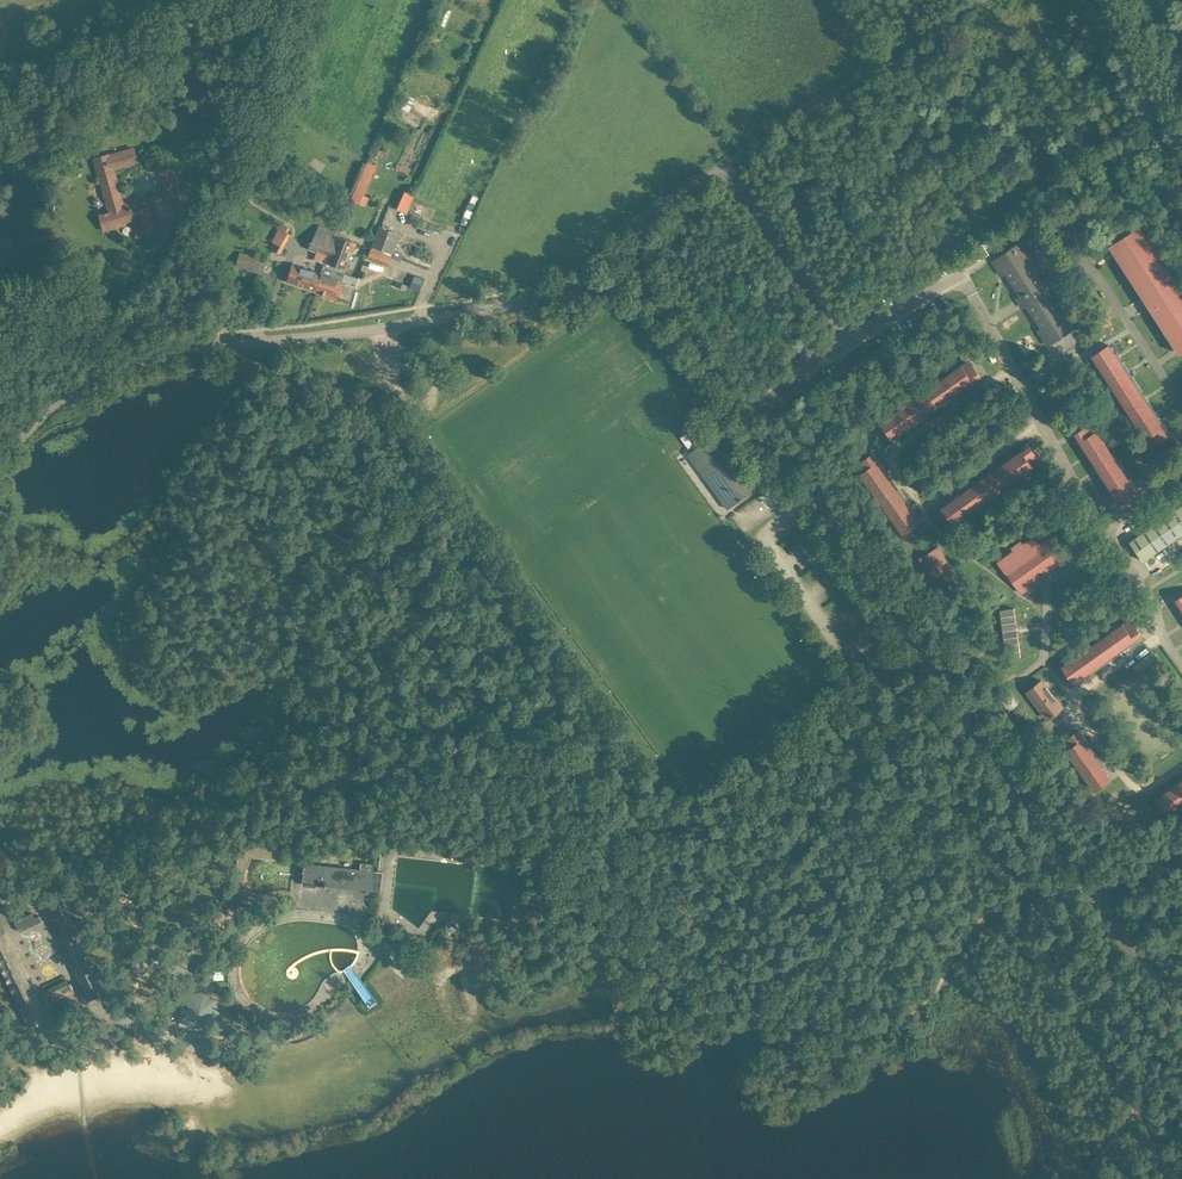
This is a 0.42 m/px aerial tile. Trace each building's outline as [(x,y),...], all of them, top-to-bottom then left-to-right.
[(407,97),(403,107),(409,110),(413,100),(407,97)] [(100,217),(103,229),(124,224),(124,221),(132,219),(135,230),(134,230),(136,236),(155,231),(155,230),(148,232),(143,214),(149,213),(146,198),(134,201),(123,204),(120,191),(122,190),(120,181),(117,182),(113,168),(138,162),(134,148),(110,155),(109,154),(94,158),(108,210),(105,211),(105,212),(99,214),(100,217)] [(176,182),(179,182),(175,167),(160,171),(166,193),(178,190),(176,182)] [(354,193),(364,197),(369,184),(360,180),(354,193)] [(468,206),(466,209),(473,212),(474,209),(476,204),(469,202),(468,206)] [(372,246),(391,253),(399,233),(380,226),(372,246)] [(283,247),(290,235),(278,228),(270,241),(276,245),(273,250),(280,254),(284,247),(283,247)] [(1139,232),(1097,267),(1112,285),(1154,251),(1139,232)] [(327,256),(324,264),(339,269),(339,267),(344,269),(351,252),(352,253),(356,243),(335,235),(331,244),(328,254),(327,256)] [(314,238),(309,249),(327,256),(328,254),(331,244),(314,238)] [(1025,238),(980,269),(994,289),(1038,258),(1025,238)] [(978,259),(989,254),(986,247),(975,251),(978,259)] [(415,248),(413,257),(420,259),(422,250),(415,248)] [(368,258),(387,265),(390,256),(371,249),(368,258)] [(262,273),(266,261),(239,253),(236,265),(262,273)] [(292,264),(287,281),(305,287),(304,288),(315,291),(321,274),(292,264)] [(321,274),(315,291),(336,299),(342,281),(344,273),(338,271),(339,269),(324,264),(321,274)] [(344,273),(342,281),(355,286),(358,278),(344,273)] [(414,276),(410,286),(418,290),(422,279),(414,276)] [(1135,317),(1147,338),(1181,317),(1181,290),(1135,317)] [(1059,296),(1011,323),(1023,344),(1070,317),(1059,296)] [(1082,342),(1086,339),(1082,333),(1078,335),(1082,342)] [(963,361),(884,416),(896,434),(976,379),(963,361)] [(1173,375),(1181,386),(1181,368),(1173,375)] [(1155,410),(1092,446),(1103,466),(1166,429),(1155,410)] [(716,434),(688,454),(695,464),(721,499),(726,495),(733,505),(740,500),(741,500),(745,497),(744,497),(757,488),(731,453),(739,447),(722,424),(713,431),(716,434)] [(681,436),(689,448),(694,445),(685,433),(681,436)] [(1026,439),(984,474),(999,492),(1041,458),(1026,439)] [(869,489),(883,486),(876,460),(867,462),(868,464),(856,467),(857,471),(864,469),(869,489)] [(973,482),(935,503),(947,524),(984,502),(973,482)] [(878,499),(898,531),(912,523),(892,491),(878,499)] [(1062,519),(971,581),(991,611),(1005,601),(1008,605),(1028,591),(1026,587),(1082,548),(1062,519)] [(1141,547),(1154,565),(1181,545),(1181,519),(1141,547)] [(939,547),(930,553),(920,559),(938,588),(957,576),(939,547)] [(1107,606),(1048,648),(1073,684),(1132,642),(1107,606)] [(960,667),(955,671),(959,675),(964,672),(960,667)] [(1042,680),(1037,684),(1028,691),(1048,718),(1051,716),(1063,707),(1042,680)] [(1097,780),(1128,824),(1181,786),(1181,736),(1161,751),(1154,741),(1097,780)] [(304,863),(302,883),(323,886),(325,886),(326,882),(366,887),(365,893),(380,895),(383,872),(372,871),(373,863),(360,862),(359,869),(304,863)] [(45,906),(50,917),(88,1000),(104,992),(61,899),(45,906)] [(14,921),(16,925),(19,931),(41,921),(39,915),(34,917),(32,912),(14,921)] [(454,921),(448,920),(444,925),(447,930),(452,930),(456,926),(454,921)] [(28,1027),(45,1020),(0,923),(0,966),(28,1027)] [(69,982),(43,995),(48,1005),(74,993),(69,982)] [(215,997),(202,989),(162,1000),(169,1023),(183,1020),(184,1021),(196,1028),(209,1024),(218,1012),(215,997)]
